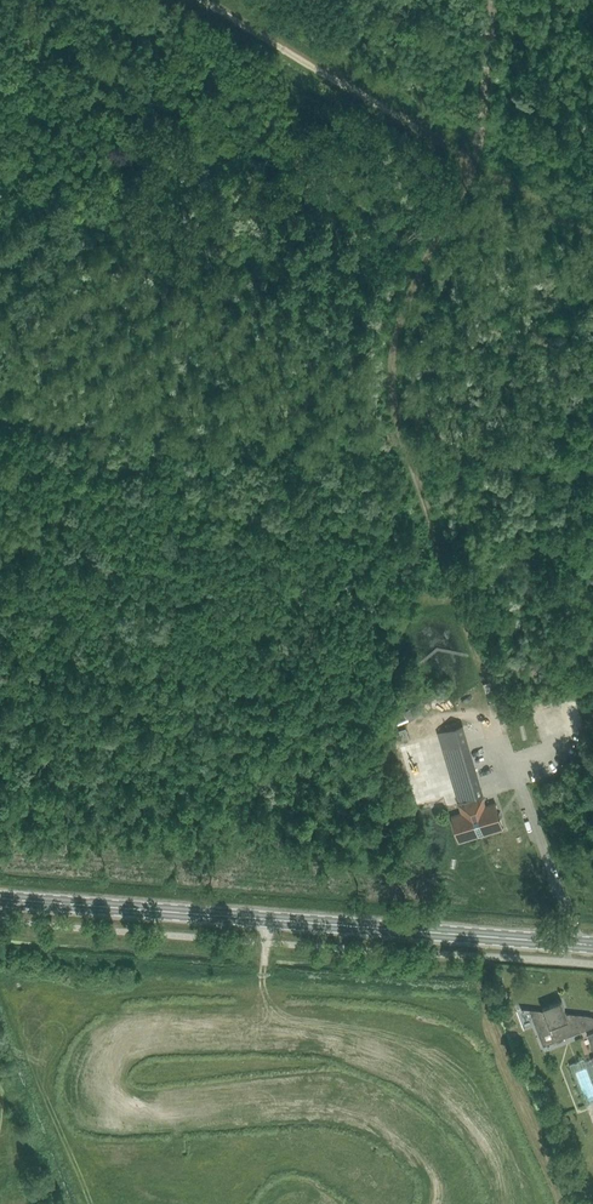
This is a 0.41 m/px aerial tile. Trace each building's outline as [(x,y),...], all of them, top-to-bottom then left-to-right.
[(466,726),(445,732),(465,801),(462,802),(465,813),(456,816),(456,818),(455,818),(462,842),(464,842),(464,843),(506,831),(506,829),(507,829),(500,805),(499,805),(498,804),(489,807),(487,799),(485,799),(484,796),(486,795),(466,726)] [(566,1014),(562,1002),(542,1009),(543,1011),(521,1009),(521,1010),(531,1011),(544,1044),(555,1040),(557,1044),(558,1043),(556,1040),(566,1036),(566,1037),(576,1033),(576,1032),(592,1025),(592,1022),(591,1017),(592,1017),(592,1016),(566,1014)] [(585,1061),(584,1059),(569,1064),(585,1105),(592,1102),(592,1058),(585,1061)]
